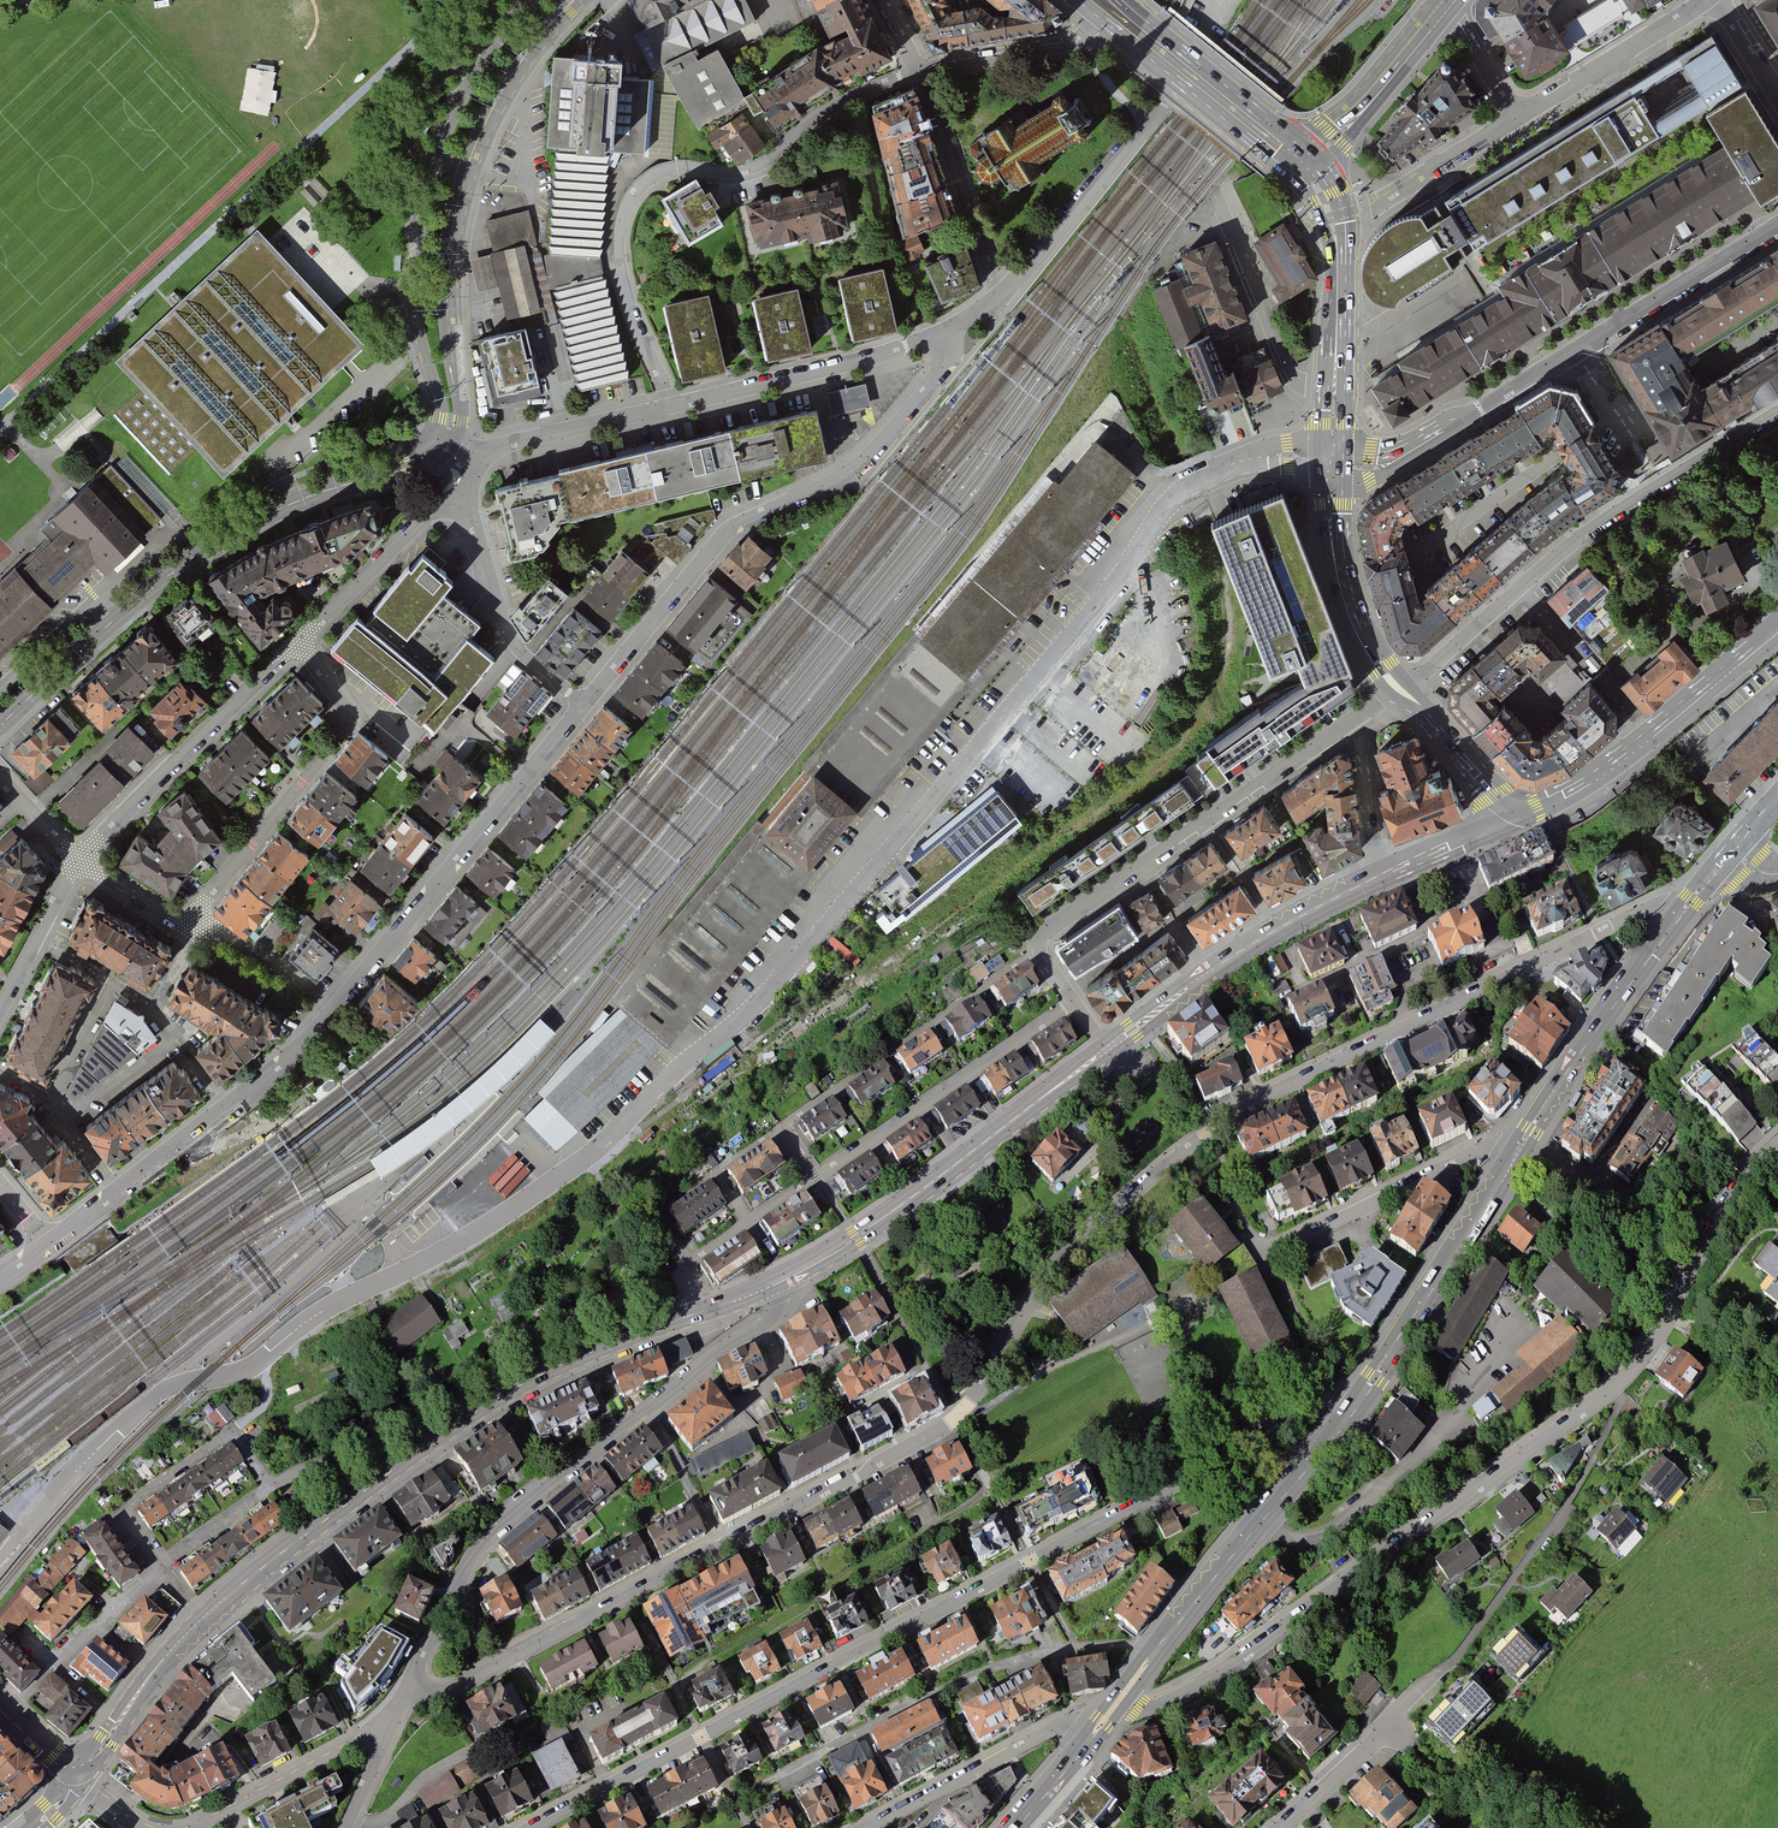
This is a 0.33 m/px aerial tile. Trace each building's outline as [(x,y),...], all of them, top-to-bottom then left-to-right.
[(188,14),(208,11),(207,0),(186,0),(188,14)] [(397,0),(380,0),(381,15),(398,14),(397,0)] [(642,26),(692,0),(628,0),(642,26)] [(642,26),(661,61),(694,46),(756,17),(748,0),(692,0),(642,26)] [(764,111),(768,118),(765,121),(777,135),(798,120),(800,120),(802,120),(804,119),(805,117),(806,116),(806,113),(805,111),(804,110),(806,109),(838,88),(836,83),(858,72),(860,76),(892,61),(863,0),(795,0),(815,39),(827,32),(830,40),(799,52),(754,81),(758,90),(746,97),(754,116),(764,111)] [(999,7),(1006,6),(1008,13),(995,16),(978,3),(951,10),(947,0),(908,0),(926,42),(933,49),(947,47),(1053,28),(1055,8),(1045,0),(990,0),(999,7)] [(1499,32),(1489,16),(1490,6),(1495,0),(1476,0),(1475,2),(1475,17),(1489,38),(1499,32)] [(1505,42),(1545,17),(1542,13),(1547,7),(1539,0),(1495,0),(1490,6),(1489,16),(1499,32),(1505,42)] [(1575,44),(1622,15),(1621,13),(1613,0),(1604,0),(1564,25),(1566,29),(1574,42),(1575,44)] [(1613,0),(1621,13),(1631,7),(1632,10),(1645,1),(1648,6),(1655,1),(1657,0),(1614,0),(1613,0)] [(1777,46),(1777,0),(1765,0),(1754,7),(1777,46)] [(1565,48),(1574,42),(1566,29),(1557,35),(1545,17),(1505,42),(1520,65),(1526,75),(1539,67),(1542,71),(1556,63),(1553,58),(1566,50),(1565,48)] [(694,46),(661,61),(699,127),(746,97),(718,42),(697,54),(694,46)] [(1448,203),(1446,204),(1456,220),(1473,247),(1478,256),(1702,118),(1742,94),(1711,42),(1679,61),(1682,67),(1692,83),(1650,109),(1640,93),(1637,87),(1623,96),(1448,203)] [(553,58),(547,148),(559,149),(607,153),(645,155),(650,81),(619,78),(620,65),(575,62),(575,59),(553,58)] [(1441,62),(1376,140),(1393,159),(1477,109),(1449,62),(1441,62)] [(1165,96),(1135,72),(1131,78),(1161,101),(1165,96)] [(877,110),(870,113),(882,157),(892,154),(907,236),(955,215),(927,143),(933,140),(913,89),(874,104),(877,110)] [(1090,133),(1065,90),(1020,116),(1014,106),(968,133),(981,155),(977,159),(975,165),(976,172),(982,176),(988,178),(995,177),(1005,194),(1047,170),(1042,160),(1090,133)] [(1702,118),(1706,124),(1724,154),(1757,207),(1763,217),(1777,208),(1777,152),(1745,99),(1742,94),(1702,118)] [(743,114),(707,135),(727,165),(733,161),(738,167),(767,146),(743,114)] [(559,149),(551,256),(600,259),(607,153),(559,149)] [(1724,154),(1581,242),(1613,295),(1718,230),(1757,207),(1724,154)] [(661,200),(669,213),(670,219),(673,225),(676,230),(681,234),(688,247),(724,227),(715,211),(720,208),(710,192),(705,195),(696,180),(661,200)] [(840,181),(744,202),(754,247),(850,226),(840,181)] [(493,250),(490,251),(490,252),(498,285),(506,317),(540,309),(525,246),(537,243),(529,209),(486,219),(493,250)] [(1473,247),(1456,220),(1447,224),(1444,227),(1435,213),(1419,223),(1407,223),(1396,226),(1383,234),(1372,245),(1365,255),(1363,262),(1361,274),(1362,281),(1362,286),(1364,293),(1370,300),(1376,305),(1386,309),(1398,310),(1455,278),(1452,272),(1466,264),(1460,254),(1465,252),(1473,247)] [(1277,224),(1248,244),(1283,301),(1313,282),(1277,224)] [(916,234),(893,242),(899,261),(923,252),(916,234)] [(1223,329),(1249,318),(1216,234),(1181,247),(1184,257),(1175,260),(1181,276),(1153,287),(1176,346),(1208,334),(1211,340),(1226,335),(1223,329)] [(253,238),(108,367),(222,492),(365,358),(253,238)] [(1553,331),(1613,295),(1581,242),(1521,279),(1553,331)] [(967,245),(927,262),(940,299),(977,283),(967,245)] [(1660,315),(1682,351),(1777,292),(1777,259),(1771,248),(1660,315)] [(478,290),(498,285),(490,252),(470,257),(478,290)] [(839,280),(854,343),(898,333),(883,269),(839,280)] [(581,392),(628,381),(602,276),(555,287),(581,392)] [(1503,300),(1451,332),(1478,378),(1553,331),(1521,279),(1507,287),(1499,293),(1503,300)] [(754,300),(768,364),(813,354),(798,290),(754,300)] [(664,306),(682,384),(726,374),(709,296),(664,306)] [(1644,403),(1673,450),(1724,418),(1702,383),(1695,372),(1682,351),(1660,315),(1609,347),(1644,403)] [(527,328),(476,339),(490,408),(510,403),(542,396),(527,328)] [(1391,431),(1478,378),(1451,332),(1394,367),(1398,374),(1367,393),(1391,431)] [(1702,383),(1724,418),(1777,385),(1777,336),(1702,383)] [(1270,395),(1282,390),(1265,349),(1233,361),(1239,380),(1229,384),(1236,403),(1245,400),(1247,405),(1271,397),(1270,395)] [(1296,355),(1298,362),(1309,359),(1307,352),(1296,355)] [(1211,359),(1181,371),(1202,425),(1207,423),(1238,410),(1229,389),(1223,391),(1211,359)] [(865,381),(826,390),(832,414),(839,412),(845,416),(860,411),(862,407),(871,404),(865,381)] [(1514,403),(1538,442),(1549,434),(1558,446),(1593,423),(1572,389),(1558,386),(1545,383),(1514,403)] [(1112,395),(1079,432),(1087,440),(1095,431),(1102,437),(1127,408),(1112,395)] [(1538,442),(1514,403),(1402,473),(1394,478),(1395,480),(1417,514),(1420,519),(1538,442)] [(814,406),(494,485),(496,499),(501,500),(506,521),(511,542),(506,543),(510,556),(534,551),(559,519),(570,515),(827,455),(814,406)] [(860,411),(845,416),(846,422),(862,418),(860,411)] [(1593,423),(1558,446),(1564,455),(1567,459),(1562,472),(1582,508),(1616,487),(1621,467),(1599,432),(1593,423)] [(965,676),(967,674),(1098,517),(1137,471),(1095,436),(1060,479),(1055,475),(919,637),(965,676)] [(11,451),(8,447),(5,448),(4,450),(3,453),(4,456),(6,458),(9,459),(11,458),(14,457),(15,454),(11,451)] [(177,507),(127,453),(121,458),(117,462),(168,516),(172,512),(177,507)] [(0,582),(0,653),(92,571),(98,578),(162,520),(109,461),(51,512),(64,526),(0,582)] [(1582,508),(1562,472),(1556,468),(1524,492),(1554,527),(1582,508)] [(1357,518),(1365,550),(1404,540),(1402,530),(1400,530),(1404,519),(1406,521),(1410,519),(1417,514),(1395,480),(1365,499),(1357,518)] [(1277,491),(1211,516),(1269,666),(1291,657),(1301,680),(1260,711),(1257,708),(1204,745),(1206,750),(1193,759),(1215,785),(1356,692),(1347,676),(1352,675),(1277,491)] [(1554,527),(1524,492),(1501,512),(1534,546),(1554,527)] [(258,542),(209,576),(262,642),(290,620),(294,608),(289,596),(274,594),(261,601),(254,591),(342,554),(378,525),(370,499),(322,516),(319,510),(295,520),(297,527),(258,542)] [(714,509),(653,524),(657,539),(654,541),(652,544),(666,556),(677,565),(716,518),(714,509)] [(1534,546),(1501,512),(1471,539),(1501,575),(1534,546)] [(1501,575),(1471,539),(1449,558),(1481,594),(1501,575)] [(647,540),(630,560),(650,576),(666,556),(652,544),(647,540)] [(731,549),(716,568),(746,591),(772,558),(748,540),(737,554),(731,549)] [(1376,598),(1378,598),(1418,587),(1408,553),(1404,540),(1365,550),(1362,551),(1367,569),(1376,598)] [(1685,566),(1678,570),(1693,599),(1701,595),(1708,608),(1730,596),(1725,586),(1746,575),(1729,542),(1708,553),(1703,544),(1680,556),(1685,566)] [(621,552),(581,599),(610,623),(650,576),(630,560),(621,552)] [(342,624),(325,644),(421,723),(477,657),(454,638),(466,622),(432,594),(441,583),(407,554),(364,606),(372,612),(354,633),(342,624)] [(1421,583),(1423,584),(1455,617),(1481,594),(1449,558),(1421,583)] [(1586,560),(1547,597),(1572,624),(1611,588),(1586,560)] [(519,606),(509,617),(519,634),(524,643),(528,642),(531,639),(567,596),(548,579),(522,609),(519,606)] [(738,603),(710,579),(688,605),(716,628),(738,603)] [(1418,650),(1455,617),(1423,584),(1418,587),(1378,598),(1389,635),(1399,648),(1418,650)] [(190,586),(161,610),(184,638),(213,614),(190,586)] [(716,628),(688,605),(666,631),(694,654),(716,628)] [(1704,606),(1696,609),(1701,621),(1709,617),(1704,606)] [(572,609),(537,652),(567,676),(602,633),(572,609)] [(1520,617),(1493,639),(1522,672),(1529,665),(1540,678),(1569,654),(1539,620),(1520,617)] [(145,620),(69,690),(100,723),(175,653),(145,620)] [(662,1042),(667,1046),(817,867),(811,862),(855,810),(861,815),(974,680),(967,674),(965,676),(919,637),(913,631),(801,765),(805,768),(762,821),(757,817),(654,939),(611,999),(620,1006),(662,1042)] [(1698,665),(1670,634),(1655,648),(1659,653),(1640,669),(1635,663),(1617,680),(1646,711),(1662,695),(1659,692),(1679,673),(1684,678),(1698,665)] [(1493,639),(1472,656),(1500,687),(1522,672),(1493,639)] [(685,666),(657,642),(636,669),(664,693),(685,666)] [(1500,687),(1472,656),(1446,680),(1447,700),(1470,723),(1498,702),(1495,692),(1500,687)] [(227,659),(211,674),(220,684),(236,670),(227,659)] [(179,668),(143,706),(171,732),(207,695),(179,668)] [(511,668),(477,712),(509,737),(543,693),(526,680),(511,668)] [(664,693),(636,669),(613,695),(641,720),(664,693)] [(1566,708),(1560,713),(1587,747),(1615,727),(1619,707),(1590,673),(1558,701),(1566,708)] [(295,677),(254,720),(282,747),(324,704),(295,677)] [(1761,760),(1777,742),(1777,702),(1768,692),(1731,731),(1761,760)] [(1498,702),(1470,723),(1490,750),(1518,728),(1498,702)] [(632,730),(604,707),(587,729),(615,751),(632,730)] [(1560,713),(1539,730),(1566,764),(1587,747),(1560,713)] [(130,715),(100,746),(130,775),(160,745),(130,715)] [(47,718),(10,754),(32,777),(35,780),(45,771),(72,744),(47,718)] [(233,726),(185,772),(212,801),(260,754),(233,726)] [(1518,728),(1490,750),(1514,777),(1534,781),(1566,764),(1539,730),(1528,738),(1518,728)] [(615,751),(587,729),(568,750),(596,773),(615,751)] [(1731,731),(1688,775),(1718,804),(1761,760),(1731,731)] [(358,733),(335,760),(365,785),(388,758),(358,733)] [(1432,782),(1417,738),(1378,752),(1391,794),(1381,797),(1395,836),(1464,812),(1451,776),(1432,782)] [(596,773),(568,750),(551,771),(579,794),(596,773)] [(1335,750),(1277,789),(1296,816),(1321,798),(1324,823),(1302,834),(1322,868),(1361,847),(1350,754),(1335,750)] [(97,752),(54,796),(81,823),(124,779),(97,752)] [(474,778),(445,755),(426,777),(455,801),(474,778)] [(32,777),(25,783),(38,797),(55,782),(45,771),(35,780),(32,777)] [(326,771),(288,818),(318,843),(356,796),(326,771)] [(1185,775),(1018,890),(1033,911),(1200,796),(1185,775)] [(455,801),(426,777),(408,800),(436,823),(455,801)] [(996,789),(992,784),(896,862),(902,868),(878,887),(892,905),(888,908),(899,922),(948,883),(946,880),(1023,818),(997,787),(996,789)] [(568,808),(541,785),(519,810),(546,833),(568,808)] [(126,845),(119,865),(171,900),(187,874),(200,860),(222,843),(184,792),(158,813),(170,831),(152,847),(139,834),(126,845)] [(1713,822),(1675,794),(1651,825),(1689,854),(1713,822)] [(1264,801),(1225,828),(1243,853),(1281,826),(1264,801)] [(546,833),(519,810),(497,836),(524,859),(546,833)] [(422,836),(392,813),(371,840),(400,863),(422,836)] [(17,831),(0,848),(0,863),(1,864),(0,866),(0,943),(7,946),(45,862),(17,831)] [(1542,833),(1482,860),(1495,888),(1555,861),(1542,833)] [(279,834),(213,911),(242,936),(308,858),(279,834)] [(1210,838),(1157,874),(1175,901),(1228,864),(1210,838)] [(400,863),(371,840),(350,867),(379,890),(400,863)] [(1594,862),(1592,869),(1611,905),(1654,882),(1643,861),(1633,842),(1594,862)] [(487,848),(466,874),(495,897),(516,870),(487,848)] [(1290,850),(1252,872),(1268,900),(1306,878),(1290,850)] [(343,878),(318,909),(346,932),(371,901),(343,878)] [(1237,881),(1187,915),(1205,941),(1255,907),(1237,881)] [(484,910),(456,888),(440,909),(467,931),(484,910)] [(1568,888),(1524,909),(1538,939),(1582,919),(1568,888)] [(1129,901),(1140,921),(1162,911),(1151,890),(1129,901)] [(1403,894),(1360,914),(1376,949),(1419,929),(1403,894)] [(1777,938),(1777,899),(1769,901),(1777,938)] [(147,992),(172,949),(90,902),(69,939),(79,945),(75,951),(147,992)] [(1116,906),(1060,944),(1079,971),(1134,933),(1116,906)] [(467,931),(440,909),(423,929),(453,951),(467,931)] [(1469,915),(1426,936),(1442,970),(1485,949),(1469,915)] [(1727,917),(1644,1041),(1671,1058),(1735,964),(1747,973),(1742,982),(1761,992),(1777,965),(1777,963),(1770,959),(1773,953),(1748,938),(1751,930),(1727,917)] [(302,925),(277,953),(303,976),(327,948),(302,925)] [(1085,986),(1106,1017),(1194,957),(1173,926),(1085,986)] [(1331,931),(1296,948),(1312,979),(1346,962),(1331,931)] [(1621,931),(1615,941),(1625,947),(1631,937),(1621,931)] [(414,939),(394,961),(415,980),(436,958),(414,939)] [(1595,952),(1543,980),(1581,1006),(1606,969),(1595,952)] [(1000,954),(985,964),(987,969),(991,973),(1006,963),(1000,954)] [(1384,960),(1346,977),(1359,1005),(1396,988),(1384,960)] [(944,1007),(991,973),(985,964),(982,961),(935,994),(944,1007)] [(95,982),(53,962),(5,1061),(46,1081),(95,982)] [(993,988),(1007,1009),(1042,985),(1027,964),(993,988)] [(221,1033),(194,1053),(208,1072),(217,1084),(250,1058),(279,1034),(278,1027),(276,1018),(194,970),(174,986),(170,1006),(221,1033)] [(384,974),(360,1001),(392,1030),(416,1003),(384,974)] [(1321,987),(1287,1003),(1301,1033),(1335,1017),(1321,987)] [(947,1019),(962,1040),(993,1019),(979,997),(947,1019)] [(134,1014),(108,998),(59,1092),(66,1100),(149,1037),(134,1014)] [(1205,1003),(1166,1032),(1192,1066),(1231,1038),(1205,1003)] [(1562,1028),(1526,1005),(1498,1047),(1535,1072),(1562,1028)] [(624,1084),(662,1042),(620,1006),(562,1061),(538,1090),(578,1129),(624,1084)] [(389,1144),(370,1157),(382,1175),(401,1162),(420,1150),(438,1136),(455,1123),(473,1108),(490,1093),(507,1078),(524,1063),(540,1047),(556,1030),(546,1021),(540,1015),(524,1032),(508,1047),(492,1063),(476,1077),(459,1092),(442,1105),(425,1119),(407,1132),(389,1144)] [(1457,1019),(1374,1061),(1391,1093),(1462,1058),(1456,1045),(1467,1039),(1457,1019)] [(1032,1043),(1046,1063),(1077,1041),(1064,1021),(1032,1043)] [(1750,1025),(1742,1031),(1744,1036),(1731,1046),(1777,1098),(1777,1056),(1750,1025)] [(1277,1028),(1242,1046),(1258,1077),(1293,1059),(1277,1028)] [(899,1055),(912,1075),(945,1052),(931,1033),(899,1055)] [(984,1076),(997,1096),(1029,1074),(1015,1054),(984,1076)] [(1757,1123),(1699,1060),(1691,1065),(1692,1072),(1681,1079),(1738,1142),(1757,1123)] [(1230,1061),(1191,1083),(1205,1107),(1244,1086),(1230,1061)] [(190,1084),(174,1062),(145,1083),(172,1120),(202,1099),(190,1084)] [(849,1086),(862,1105),(895,1083),(882,1064),(849,1086)] [(1640,1087),(1604,1064),(1550,1147),(1587,1170),(1640,1087)] [(1495,1070),(1469,1099),(1495,1123),(1522,1093),(1495,1070)] [(1356,1071),(1297,1100),(1313,1132),(1372,1103),(1356,1071)] [(172,1120),(145,1083),(111,1107),(140,1147),(143,1143),(152,1136),(172,1120)] [(0,1085),(0,1142),(39,1190),(33,1194),(46,1211),(90,1177),(80,1166),(27,1110),(32,1101),(0,1085)] [(935,1110),(949,1129),(981,1107),(968,1088),(935,1110)] [(802,1121),(815,1141),(847,1119),(834,1100),(802,1121)] [(1452,1102),(1417,1119),(1431,1149),(1466,1132),(1452,1102)] [(1285,1105),(1224,1135),(1240,1166),(1301,1136),(1285,1105)] [(140,1147),(111,1107),(85,1127),(96,1144),(111,1166),(140,1147)] [(1681,1124),(1659,1107),(1634,1139),(1656,1155),(1681,1124)] [(886,1142),(900,1162),(933,1139),(919,1119),(886,1142)] [(1403,1121),(1366,1140),(1384,1174),(1421,1156),(1403,1121)] [(1049,1133),(1021,1165),(1047,1187),(1075,1156),(1049,1133)] [(1653,1155),(1627,1136),(1607,1163),(1633,1182),(1653,1155)] [(770,1141),(729,1170),(746,1195),(787,1166),(770,1141)] [(1358,1147),(1323,1165),(1340,1197),(1374,1179),(1358,1147)] [(430,1160),(424,1154),(401,1175),(406,1181),(430,1160)] [(838,1177),(852,1196),(885,1174),(871,1154),(838,1177)] [(1313,1169),(1274,1188),(1291,1221),(1329,1202),(1313,1169)] [(712,1180),(670,1209),(686,1232),(728,1203),(712,1180)] [(457,1189),(451,1183),(428,1204),(433,1210),(457,1189)] [(1412,1188),(1380,1248),(1410,1264),(1443,1204),(1412,1188)] [(762,1221),(779,1246),(823,1216),(806,1191),(762,1221)] [(1201,1195),(1167,1224),(1207,1271),(1213,1279),(1217,1285),(1258,1368),(1297,1348),(1257,1265),(1250,1256),(1241,1243),(1201,1195)] [(1539,1230),(1509,1213),(1492,1240),(1522,1258),(1539,1230)] [(672,1246),(682,1240),(670,1221),(661,1227),(672,1246)] [(746,1233),(703,1262),(719,1285),(762,1256),(746,1233)] [(1765,1242),(1746,1268),(1769,1285),(1760,1297),(1777,1310),(1777,1309),(1777,1251),(1765,1242)] [(1115,1248),(1038,1305),(1073,1350),(1149,1293),(1115,1248)] [(1335,1248),(1296,1265),(1309,1291),(1321,1286),(1336,1317),(1363,1335),(1398,1280),(1363,1259),(1346,1266),(1335,1248)] [(1553,1259),(1529,1291),(1592,1337),(1615,1305),(1553,1259)] [(1503,1279),(1473,1263),(1425,1355),(1455,1371),(1503,1279)] [(868,1293),(832,1317),(849,1342),(885,1319),(868,1293)] [(372,1332),(391,1359),(440,1324),(421,1297),(372,1332)] [(813,1310),(770,1335),(790,1370),(833,1346),(813,1310)] [(1586,1350),(1560,1319),(1514,1358),(1522,1367),(1487,1396),(1498,1410),(1505,1418),(1586,1350)] [(1675,1347),(1655,1376),(1684,1398),(1703,1370),(1675,1347)] [(892,1348),(836,1376),(851,1403),(905,1374),(892,1348)] [(755,1350),(718,1366),(729,1392),(766,1376),(755,1350)] [(623,1400),(672,1378),(660,1352),(611,1374),(623,1400)] [(798,1372),(770,1383),(779,1403),(806,1391),(798,1372)] [(923,1379),(891,1397),(909,1428),(941,1410),(923,1379)] [(707,1384),(666,1419),(694,1452),(735,1417),(707,1384)] [(585,1385),(526,1414),(541,1443),(599,1413),(585,1385)] [(1498,1410),(1487,1396),(1465,1413),(1476,1427),(1498,1410)] [(1422,1431),(1386,1406),(1360,1444),(1395,1468),(1422,1431)] [(878,1407),(848,1422),(863,1451),(894,1435),(878,1407)] [(772,1415),(758,1423),(765,1435),(779,1427),(772,1415)] [(498,1428),(445,1466),(473,1505),(526,1468),(498,1428)] [(645,1428),(604,1461),(622,1482),(662,1449),(645,1428)] [(834,1429),(780,1457),(794,1487),(849,1458),(834,1429)] [(747,1434),(686,1463),(694,1479),(754,1450),(747,1434)] [(1577,1442),(1549,1465),(1562,1483),(1583,1448),(1592,1443),(1587,1435),(1577,1442)] [(923,1460),(938,1487),(971,1469),(956,1442),(923,1460)] [(136,1509),(149,1528),(247,1463),(234,1445),(136,1509)] [(1659,1459),(1640,1484),(1666,1504),(1685,1479),(1659,1459)] [(765,1463),(708,1494),(724,1524),(781,1492),(765,1463)] [(597,1469),(547,1510),(567,1534),(616,1493),(597,1469)] [(921,1496),(906,1469),(864,1492),(878,1519),(921,1496)] [(1092,1485),(1084,1469),(1014,1506),(1030,1535),(1095,1502),(1089,1494),(1092,1485)] [(430,1475),(391,1502),(414,1535),(453,1509),(430,1475)] [(1519,1492),(1497,1512),(1502,1518),(1496,1524),(1505,1536),(1513,1530),(1534,1512),(1519,1492)] [(1541,1493),(1536,1498),(1542,1503),(1547,1499),(1541,1493)] [(1194,1500),(1154,1520),(1164,1540),(1184,1531),(1179,1521),(1199,1511),(1194,1500)] [(862,1527),(849,1503),(804,1528),(817,1551),(862,1527)] [(273,1505),(179,1569),(193,1588),(286,1524),(273,1505)] [(689,1507),(642,1533),(658,1562),(705,1536),(689,1507)] [(1638,1530),(1613,1509),(1593,1532),(1617,1553),(1638,1530)] [(384,1510),(332,1547),(356,1579),(408,1541),(384,1510)] [(538,1516),(500,1549),(520,1572),(558,1539),(538,1516)] [(997,1517),(966,1534),(980,1562),(1012,1544),(997,1517)] [(100,1518),(80,1533),(120,1588),(140,1575),(100,1518)] [(10,1530),(0,1522),(0,1543),(10,1530)] [(431,1550),(444,1570),(458,1533),(431,1550)] [(791,1534),(761,1550),(777,1579),(807,1563),(791,1534)] [(1121,1535),(1048,1573),(1065,1605),(1110,1582),(1107,1577),(1124,1568),(1122,1565),(1133,1559),(1121,1535)] [(636,1538),(583,1566),(599,1595),(651,1566),(636,1538)] [(1468,1538),(1435,1560),(1448,1581),(1482,1558),(1468,1538)] [(72,1539),(50,1564),(64,1577),(86,1552),(72,1539)] [(950,1542),(923,1557),(938,1586),(961,1573),(964,1566),(950,1542)] [(1496,1556),(1488,1562),(1493,1568),(1501,1563),(1496,1556)] [(1260,1572),(1280,1592),(1295,1578),(1275,1558),(1260,1572)] [(319,1561),(262,1602),(289,1638),(345,1597),(319,1561)] [(727,1561),(635,1612),(664,1663),(699,1643),(684,1618),(741,1586),(727,1561)] [(0,1618),(0,1626),(10,1635),(64,1577),(50,1564),(0,1618)] [(903,1568),(874,1584),(888,1611),(918,1595),(903,1568)] [(1170,1590),(1140,1570),(1105,1619),(1134,1639),(1170,1590)] [(577,1572),(530,1597),(544,1623),(591,1598),(577,1572)] [(1260,1572),(1238,1591),(1258,1612),(1280,1592),(1260,1572)] [(1554,1594),(1549,1591),(1538,1605),(1548,1614),(1552,1610),(1567,1622),(1590,1594),(1569,1576),(1554,1594)] [(406,1579),(392,1613),(420,1625),(434,1591),(406,1579)] [(75,1581),(33,1626),(53,1644),(95,1600),(75,1581)] [(505,1582),(477,1596),(494,1629),(522,1614),(505,1582)] [(991,1610),(1009,1642),(1047,1621),(1031,1588),(991,1610)] [(118,1621),(121,1624),(113,1632),(125,1642),(131,1634),(144,1645),(170,1615),(180,1604),(162,1589),(148,1598),(144,1594),(118,1621)] [(817,1599),(839,1639),(869,1623),(853,1593),(837,1601),(832,1591),(817,1599)] [(1258,1612),(1238,1591),(1220,1609),(1239,1630),(1258,1612)] [(915,1644),(930,1671),(979,1645),(964,1618),(915,1644)] [(822,1646),(807,1620),(781,1634),(796,1661),(822,1646)] [(628,1621),(600,1636),(616,1664),(643,1649),(628,1621)] [(377,1632),(337,1688),(354,1714),(379,1693),(396,1669),(408,1645),(377,1632)] [(21,1692),(40,1672),(0,1633),(0,1672),(21,1692)] [(139,1777),(129,1791),(136,1796),(145,1804),(161,1811),(185,1812),(244,1780),(225,1749),(172,1776),(160,1769),(158,1767),(218,1695),(214,1692),(237,1674),(261,1703),(284,1684),(240,1634),(195,1673),(193,1671),(120,1762),(139,1777)] [(1504,1659),(1522,1678),(1544,1655),(1526,1637),(1504,1659)] [(94,1639),(69,1666),(85,1678),(88,1674),(108,1691),(128,1666),(94,1639)] [(583,1642),(539,1666),(553,1691),(597,1668),(583,1642)] [(462,1661),(472,1656),(466,1643),(456,1648),(461,1657),(461,1659),(462,1661)] [(780,1669),(765,1643),(742,1655),(756,1682),(780,1669)] [(855,1676),(869,1702),(914,1677),(900,1652),(855,1676)] [(1106,1655),(1066,1662),(1073,1696),(1104,1691),(1102,1676),(1110,1675),(1106,1655)] [(1257,1681),(1242,1694),(1297,1758),(1322,1736),(1295,1705),(1300,1701),(1265,1661),(1251,1673),(1257,1681)] [(737,1696),(720,1665),(692,1681),(696,1691),(692,1693),(702,1714),(708,1711),(737,1696)] [(1039,1665),(1013,1678),(1031,1714),(1057,1700),(1039,1665)] [(70,1688),(52,1673),(37,1692),(56,1708),(45,1721),(68,1740),(92,1712),(67,1692),(70,1688)] [(1381,1687),(1363,1673),(1346,1694),(1364,1708),(1381,1687)] [(1013,1678),(993,1690),(1010,1726),(1031,1714),(1013,1678)] [(961,1707),(979,1743),(1010,1726),(993,1690),(985,1694),(978,1680),(956,1691),(964,1705),(961,1707)] [(462,1707),(482,1743),(529,1717),(509,1682),(462,1707)] [(806,1702),(821,1729),(853,1712),(838,1684),(806,1702)] [(1492,1707),(1467,1684),(1429,1724),(1454,1748),(1492,1707)] [(665,1698),(589,1738),(602,1765),(679,1723),(665,1698)] [(320,1699),(285,1718),(303,1750),(338,1730),(320,1699)] [(873,1734),(883,1753),(941,1722),(930,1702),(873,1734)] [(1206,1707),(1172,1721),(1185,1752),(1219,1739),(1206,1707)] [(760,1726),(775,1754),(804,1738),(789,1711),(760,1726)] [(886,1759),(900,1785),(960,1752),(945,1726),(886,1759)] [(276,1728),(244,1745),(261,1776),(293,1759),(276,1728)] [(719,1746),(735,1776),(763,1760),(747,1731),(719,1746)] [(1136,1740),(1130,1735),(1109,1760),(1125,1774),(1142,1781),(1172,1767),(1157,1731),(1136,1740)] [(17,1811),(35,1795),(38,1793),(42,1790),(44,1785),(43,1780),(39,1776),(35,1774),(0,1738),(0,1825),(17,1811)] [(830,1758),(855,1808),(888,1791),(872,1760),(875,1758),(866,1740),(830,1758)] [(524,1767),(543,1802),(591,1776),(572,1741),(524,1767)] [(451,1770),(417,1791),(428,1811),(463,1790),(499,1770),(487,1750),(451,1770)] [(702,1754),(664,1775),(680,1806),(720,1786),(702,1754)] [(1195,1805),(1218,1827),(1232,1827),(1277,1784),(1248,1754),(1195,1805)] [(1015,1779),(1009,1768),(951,1798),(953,1802),(942,1808),(961,1827),(970,1827),(1015,1779)] [(1372,1769),(1344,1798),(1374,1827),(1399,1827),(1415,1811),(1372,1769)] [(515,1772),(486,1787),(503,1818),(532,1802),(515,1772)] [(792,1788),(813,1827),(839,1814),(819,1774),(792,1788)] [(646,1785),(662,1816),(680,1806),(664,1775),(646,1785)] [(395,1776),(389,1785),(396,1790),(402,1781),(395,1776)] [(248,1824),(250,1827),(311,1827),(308,1822),(337,1807),(331,1796),(343,1790),(337,1777),(248,1824)] [(1117,1802),(1089,1778),(1071,1799),(1046,1827),(1095,1827),(1117,1802)] [(440,1812),(449,1827),(483,1827),(490,1824),(474,1793),(440,1812)] [(646,1825),(629,1794),(598,1811),(607,1827),(642,1827),(646,1825)] [(762,1827),(795,1827),(779,1797),(753,1812),(762,1827)] [(412,1803),(396,1811),(405,1827),(421,1819),(412,1803)] [(942,1808),(924,1827),(926,1827),(961,1827),(942,1808)] [(404,1827),(433,1827),(427,1816),(421,1819),(405,1827),(404,1827)]
